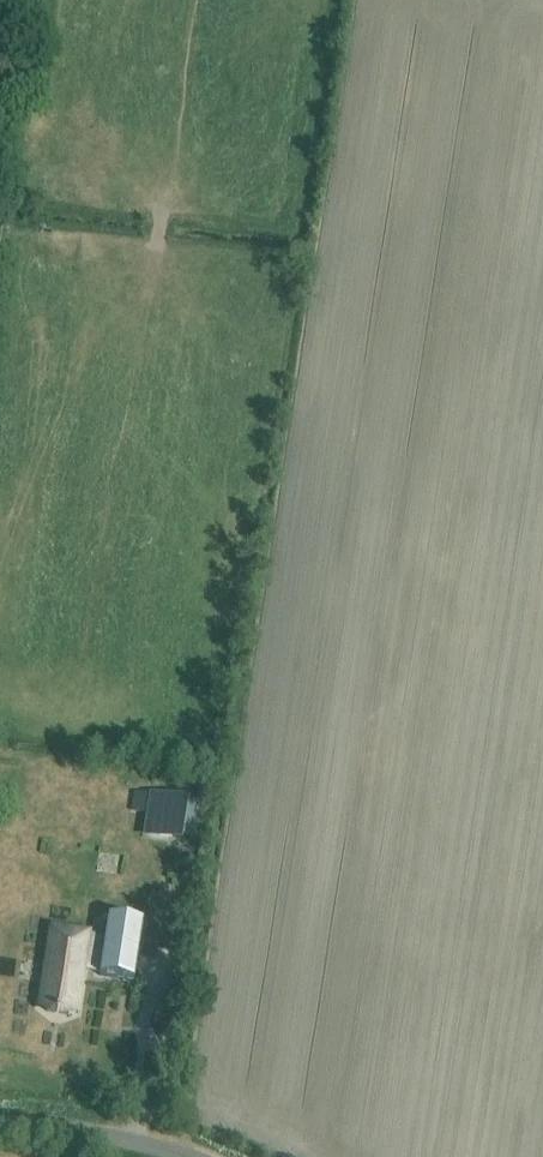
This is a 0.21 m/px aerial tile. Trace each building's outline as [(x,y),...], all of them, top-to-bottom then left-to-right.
[(132,812),(148,814),(146,827),(197,835),(202,803),(135,792),(132,812)] [(38,1008),(80,1015),(87,972),(100,974),(100,975),(134,980),(143,922),(109,917),(106,937),(92,935),(93,931),(50,924),(38,1008)]
